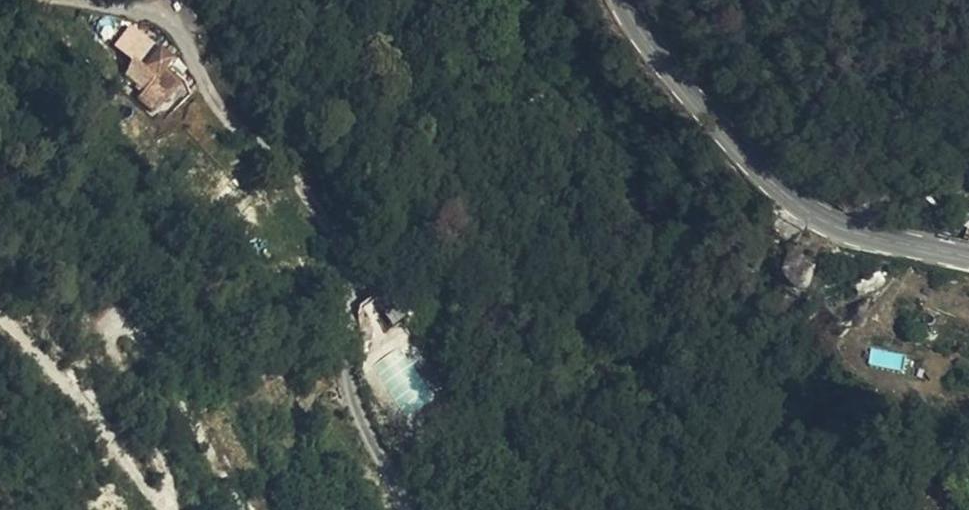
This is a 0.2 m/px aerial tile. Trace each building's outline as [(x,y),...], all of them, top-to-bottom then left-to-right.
[(112,65),(125,76),(139,59),(125,47),(112,65)] [(139,59),(125,76),(148,95),(163,78),(139,59)] [(785,268),(794,281),(812,269),(803,255),(785,268)] [(414,342),(381,356),(405,413),(439,398),(414,342)] [(866,363),(901,370),(904,354),(870,347),(866,363)]
